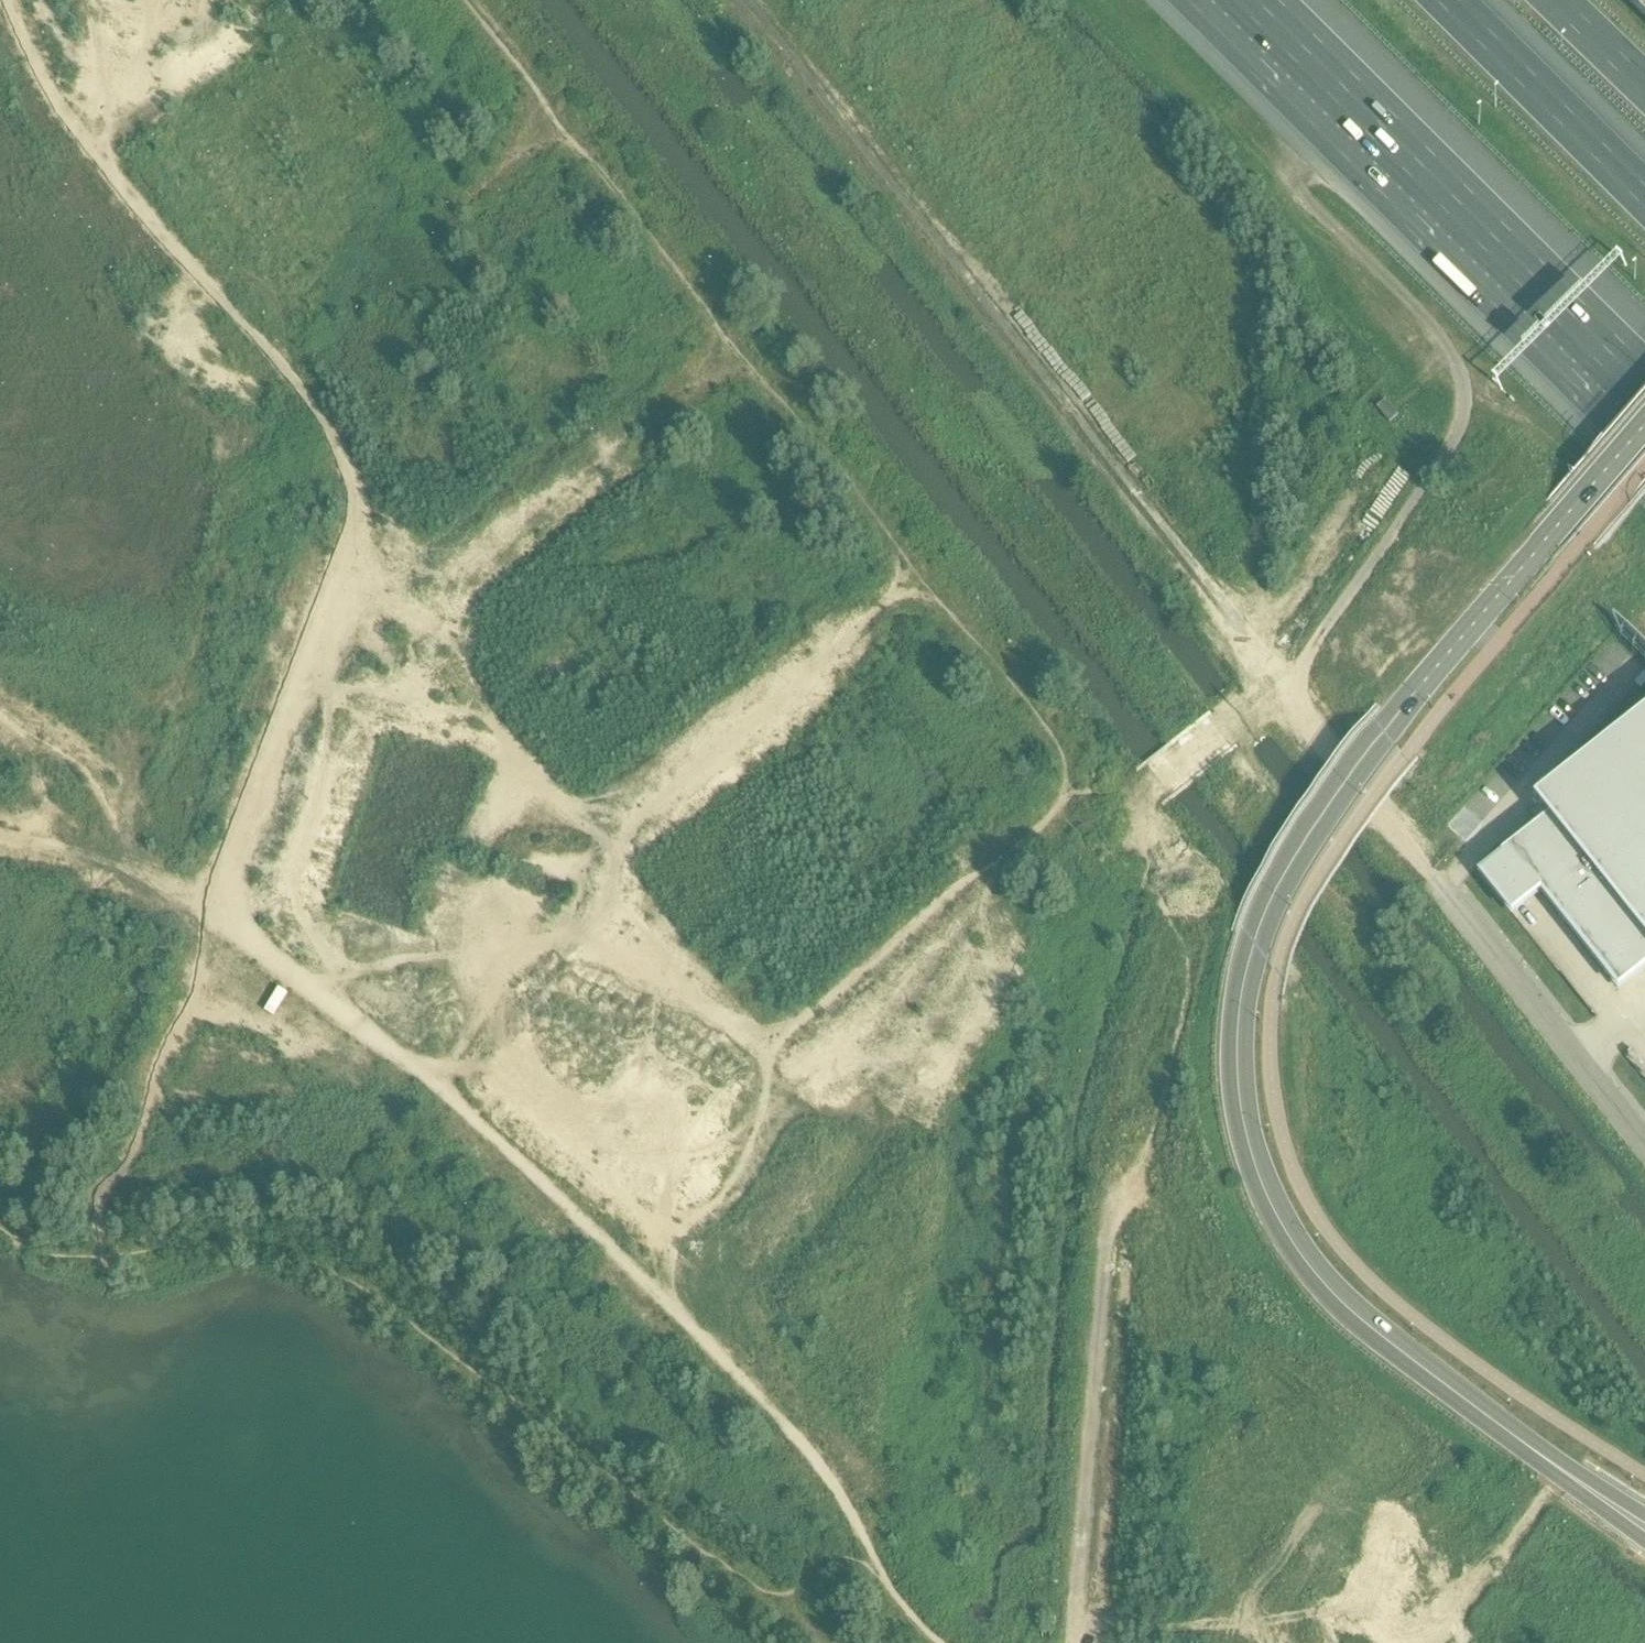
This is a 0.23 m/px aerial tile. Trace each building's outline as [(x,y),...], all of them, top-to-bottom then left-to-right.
[(1385,399),(1376,406),(1389,421),(1398,413),(1385,399)] [(1511,908),(1540,885),(1618,984),(1644,963),(1644,706),(1533,795),(1535,799),(1537,797),(1548,811),(1500,849),(1502,851),(1480,869),(1511,908)] [(1480,869),(1502,851),(1500,849),(1479,822),(1460,844),(1480,869)]
